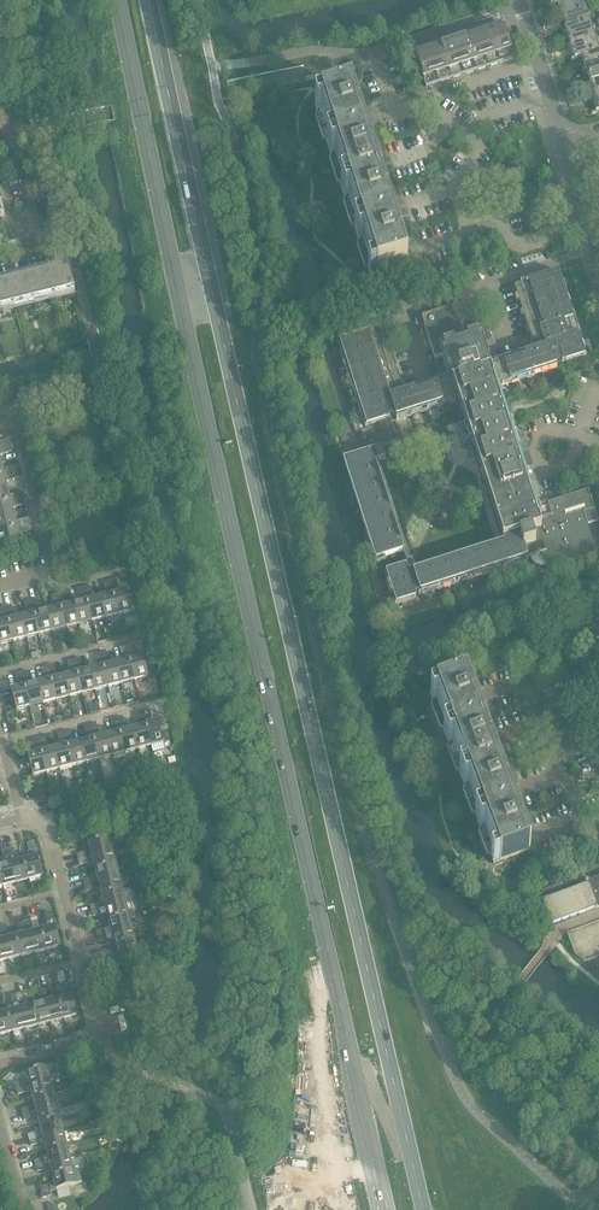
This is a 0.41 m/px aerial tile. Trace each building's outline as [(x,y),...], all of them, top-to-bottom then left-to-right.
[(557,7),(575,1),(574,0),(548,0),(551,9),(558,7),(557,7)] [(557,7),(558,7),(562,20),(586,12),(582,0),(577,0),(575,1),(557,7)] [(586,12),(562,20),(566,33),(590,25),(586,12)] [(502,23),(489,27),(490,29),(411,54),(419,80),(423,79),(426,87),(513,59),(502,23)] [(590,25),(566,33),(570,46),(594,39),(590,25)] [(582,58),(598,52),(594,39),(570,46),(575,60),(582,58)] [(582,58),(586,71),(598,67),(598,52),(582,58)] [(586,71),(590,84),(598,81),(598,67),(586,71)] [(590,84),(594,98),(598,96),(598,81),(590,84)] [(326,141),(327,144),(364,133),(360,119),(363,118),(360,108),(358,102),(355,103),(351,93),(314,105),(317,112),(315,116),(323,139),(326,141)] [(364,133),(327,144),(331,155),(329,159),(336,181),(337,182),(340,184),(341,187),(378,175),(374,162),(377,161),(372,145),(368,146),(364,133)] [(387,205),(391,204),(386,188),(382,189),(378,175),(341,187),(345,198),(343,202),(350,225),(354,227),(355,230),(392,218),(387,205)] [(359,241),(357,245),(364,268),(368,270),(370,278),(407,266),(401,248),(405,247),(399,231),(396,232),(392,218),(355,230),(359,241)] [(445,265),(435,269),(439,278),(449,275),(445,265)] [(75,291),(68,266),(0,283),(0,309),(75,291)] [(588,490),(548,503),(551,515),(544,517),(542,518),(541,518),(538,519),(496,389),(497,388),(496,388),(557,368),(556,366),(586,356),(584,348),(582,349),(580,343),(582,343),(579,333),(577,333),(575,328),(577,327),(574,318),(572,318),(570,313),(572,312),(569,303),(567,303),(566,298),(568,297),(564,287),(562,288),(561,283),(563,282),(560,272),(514,287),(534,349),(549,344),(550,347),(489,367),(488,364),(489,363),(476,325),(464,329),(457,306),(421,317),(435,359),(443,356),(449,376),(450,376),(451,379),(390,399),(389,395),(404,391),(389,344),(387,345),(385,339),(387,339),(384,329),(338,344),(341,353),(343,352),(345,358),(343,359),(346,368),(348,368),(350,373),(348,374),(351,383),(353,383),(355,388),(353,389),(356,399),(358,398),(360,403),(358,404),(361,414),(363,413),(365,419),(363,419),(365,427),(378,423),(390,419),(396,417),(396,420),(457,400),(457,401),(458,401),(503,540),(502,540),(503,541),(505,540),(507,544),(409,575),(406,567),(385,573),(388,583),(390,582),(392,588),(390,588),(390,590),(392,589),(394,594),(392,595),(395,605),(416,598),(415,595),(418,594),(418,596),(421,595),(422,595),(422,594),(528,560),(527,559),(530,558),(531,559),(531,560),(532,561),(532,562),(533,563),(534,564),(535,564),(536,565),(537,566),(539,566),(540,566),(541,566),(544,566),(545,566),(546,566),(548,570),(597,555),(587,525),(598,522),(588,490)] [(359,447),(341,453),(377,563),(386,561),(385,557),(399,552),(403,551),(403,550),(382,484),(375,463),(378,462),(385,460),(382,449),(381,449),(380,447),(396,437),(393,432),(394,432),(390,419),(378,423),(379,425),(380,427),(381,429),(382,431),(384,433),(385,434),(375,441),(369,445),(367,446),(366,445),(359,447)] [(11,446),(9,440),(0,442),(0,449),(11,446)] [(0,449),(0,456),(12,452),(11,446),(0,449)] [(0,463),(0,477),(17,472),(16,466),(3,469),(1,462),(0,463)] [(6,482),(19,479),(17,472),(0,477),(0,490),(7,489),(6,482)] [(0,490),(0,504),(24,498),(22,492),(9,495),(7,489),(0,490)] [(25,505),(24,498),(0,504),(0,518),(14,515),(12,508),(25,505)] [(551,515),(548,505),(541,508),(544,517),(551,515)] [(0,518),(0,532),(30,525),(29,518),(16,521),(14,515),(0,518)] [(0,532),(0,546),(21,541),(19,534),(32,531),(30,525),(0,532)] [(110,581),(118,615),(131,611),(126,590),(119,592),(116,579),(110,581)] [(103,583),(106,595),(100,597),(105,618),(118,615),(110,581),(103,583)] [(90,586),(83,588),(92,621),(105,618),(100,597),(93,599),(90,586)] [(80,602),(73,604),(79,624),(92,621),(83,588),(77,589),(80,602)] [(64,593),(57,594),(66,628),(79,624),(73,604),(67,605),(64,593)] [(51,596),(54,609),(47,610),(53,631),(66,628),(57,594),(51,596)] [(37,599),(31,601),(39,634),(53,631),(47,610),(41,612),(37,599)] [(28,615),(21,617),(26,638),(39,634),(31,601),(25,602),(28,615)] [(11,606),(5,607),(13,641),(26,638),(21,617),(14,618),(11,606)] [(2,622),(0,622),(0,644),(13,641),(5,607),(0,608),(0,615),(2,622)] [(126,647),(134,680),(148,677),(143,656),(136,658),(132,645),(126,647)] [(120,648),(123,661),(116,663),(121,684),(134,680),(126,647),(120,648)] [(106,652),(100,653),(108,687),(121,684),(116,663),(109,664),(106,652)] [(97,668),(90,669),(95,690),(108,687),(100,653),(93,655),(97,668)] [(80,658),(74,660),(82,693),(95,690),(90,669),(83,671),(80,658)] [(74,660),(67,661),(70,674),(64,676),(69,697),(82,693),(74,660)] [(54,665),(47,666),(56,700),(69,697),(64,676),(57,678),(54,665)] [(44,681),(38,682),(43,703),(56,700),(47,666),(41,668),(44,681)] [(28,671),(21,673),(30,707),(43,703),(38,682),(31,684),(28,671)] [(15,675),(18,687),(11,689),(16,710),(30,707),(21,673),(15,675)] [(430,694),(433,701),(431,705),(440,728),(443,730),(445,733),(481,719),(476,706),(479,705),(473,689),(470,690),(466,680),(430,694)] [(97,705),(89,707),(91,714),(99,712),(97,705)] [(142,712),(151,746),(164,742),(159,722),(152,723),(149,711),(142,712)] [(142,712),(136,714),(139,727),(133,728),(138,749),(151,746),(142,712)] [(138,749),(133,728),(126,730),(123,717),(116,719),(125,752),(138,749)] [(110,720),(113,733),(106,735),(112,756),(125,752),(116,719),(110,720)] [(449,744),(447,747),(455,770),(459,772),(461,775),(497,762),(492,748),(495,747),(489,731),(486,733),(481,719),(445,733),(449,744)] [(33,721),(25,723),(27,730),(35,728),(33,721)] [(96,724),(90,725),(99,759),(112,756),(106,735),(100,737),(96,724)] [(87,740),(80,742),(85,762),(99,759),(90,725),(84,727),(87,740)] [(85,762),(80,742),(74,743),(70,730),(64,732),(72,766),(85,762)] [(61,746),(54,748),(59,769),(72,766),(64,732),(58,734),(61,746)] [(44,737),(38,739),(46,772),(59,769),(54,748),(47,750),(44,737)] [(35,753),(27,755),(33,776),(46,772),(38,739),(31,740),(35,753)] [(464,786),(463,790),(471,813),(475,814),(476,817),(512,804),(507,791),(511,789),(505,774),(502,775),(497,762),(461,775),(464,786)] [(476,817),(480,828),(478,832),(487,855),(491,857),(494,864),(530,850),(523,833),(527,832),(521,816),(517,817),(512,804),(476,817)] [(109,838),(89,843),(92,856),(112,851),(109,838)] [(566,843),(557,847),(560,857),(570,853),(566,843)] [(13,848),(7,849),(15,883),(28,880),(23,860),(16,862),(13,848)] [(5,864),(0,866),(0,876),(3,886),(15,883),(7,849),(1,850),(5,864)] [(112,851),(92,856),(95,869),(116,864),(112,851)] [(23,860),(28,880),(42,877),(37,856),(23,860)] [(95,869),(97,877),(83,880),(85,886),(93,884),(99,882),(119,877),(116,864),(95,869)] [(541,891),(545,900),(542,901),(551,926),(554,925),(554,924),(595,908),(595,909),(598,908),(597,908),(598,907),(598,876),(587,880),(585,875),(541,891)] [(122,890),(119,878),(119,877),(99,882),(102,895),(122,890)] [(122,890),(102,895),(105,908),(125,903),(122,890)] [(125,903),(105,908),(108,921),(128,916),(125,903)] [(51,913),(45,914),(48,928),(41,930),(46,950),(59,947),(54,927),(51,913)] [(128,916),(108,921),(111,933),(111,934),(132,928),(128,916)] [(135,941),(132,930),(132,928),(111,934),(111,933),(106,935),(107,940),(113,939),(115,946),(135,941)] [(41,930),(28,933),(33,953),(46,950),(41,930)] [(28,933),(15,936),(20,956),(33,953),(28,933)] [(15,936),(2,940),(8,960),(20,956),(15,936)] [(117,954),(103,957),(104,963),(138,954),(135,941),(115,946),(117,954)] [(64,991),(65,997),(58,999),(63,1019),(77,1016),(68,982),(62,983),(64,991)] [(48,987),(42,988),(50,1022),(63,1019),(58,999),(51,1001),(48,987)] [(36,989),(40,1003),(33,1005),(38,1025),(50,1022),(42,988),(36,989)] [(14,1010),(7,1012),(12,1032),(25,1029),(20,1008),(19,1003),(16,995),(11,996),(14,1010)] [(20,1008),(25,1029),(38,1025),(33,1005),(20,1008)] [(0,1013),(0,1035),(12,1032),(7,1012),(0,1013)] [(79,1057),(70,1060),(73,1071),(82,1069),(79,1057)] [(47,1067),(27,1072),(29,1080),(15,1084),(16,1089),(25,1087),(30,1086),(50,1081),(47,1067)] [(30,1086),(33,1099),(53,1093),(50,1081),(30,1086)] [(53,1093),(33,1099),(36,1111),(37,1111),(57,1106),(53,1093)] [(31,1113),(23,1115),(24,1120),(38,1117),(40,1124),(60,1119),(57,1106),(37,1111),(36,1111),(31,1113)] [(40,1124),(42,1132),(28,1135),(29,1141),(63,1132),(60,1119),(40,1124)] [(63,1132),(29,1141),(30,1146),(44,1143),(46,1150),(66,1145),(63,1132)] [(49,1163),(70,1158),(66,1145),(46,1150),(48,1158),(43,1159),(34,1161),(36,1166),(44,1164),(50,1163),(49,1163)] [(73,1171),(70,1159),(70,1158),(49,1163),(50,1163),(53,1176),(73,1171)] [(73,1171),(53,1176),(55,1183),(49,1185),(51,1190),(82,1182),(79,1169),(73,1171)]
